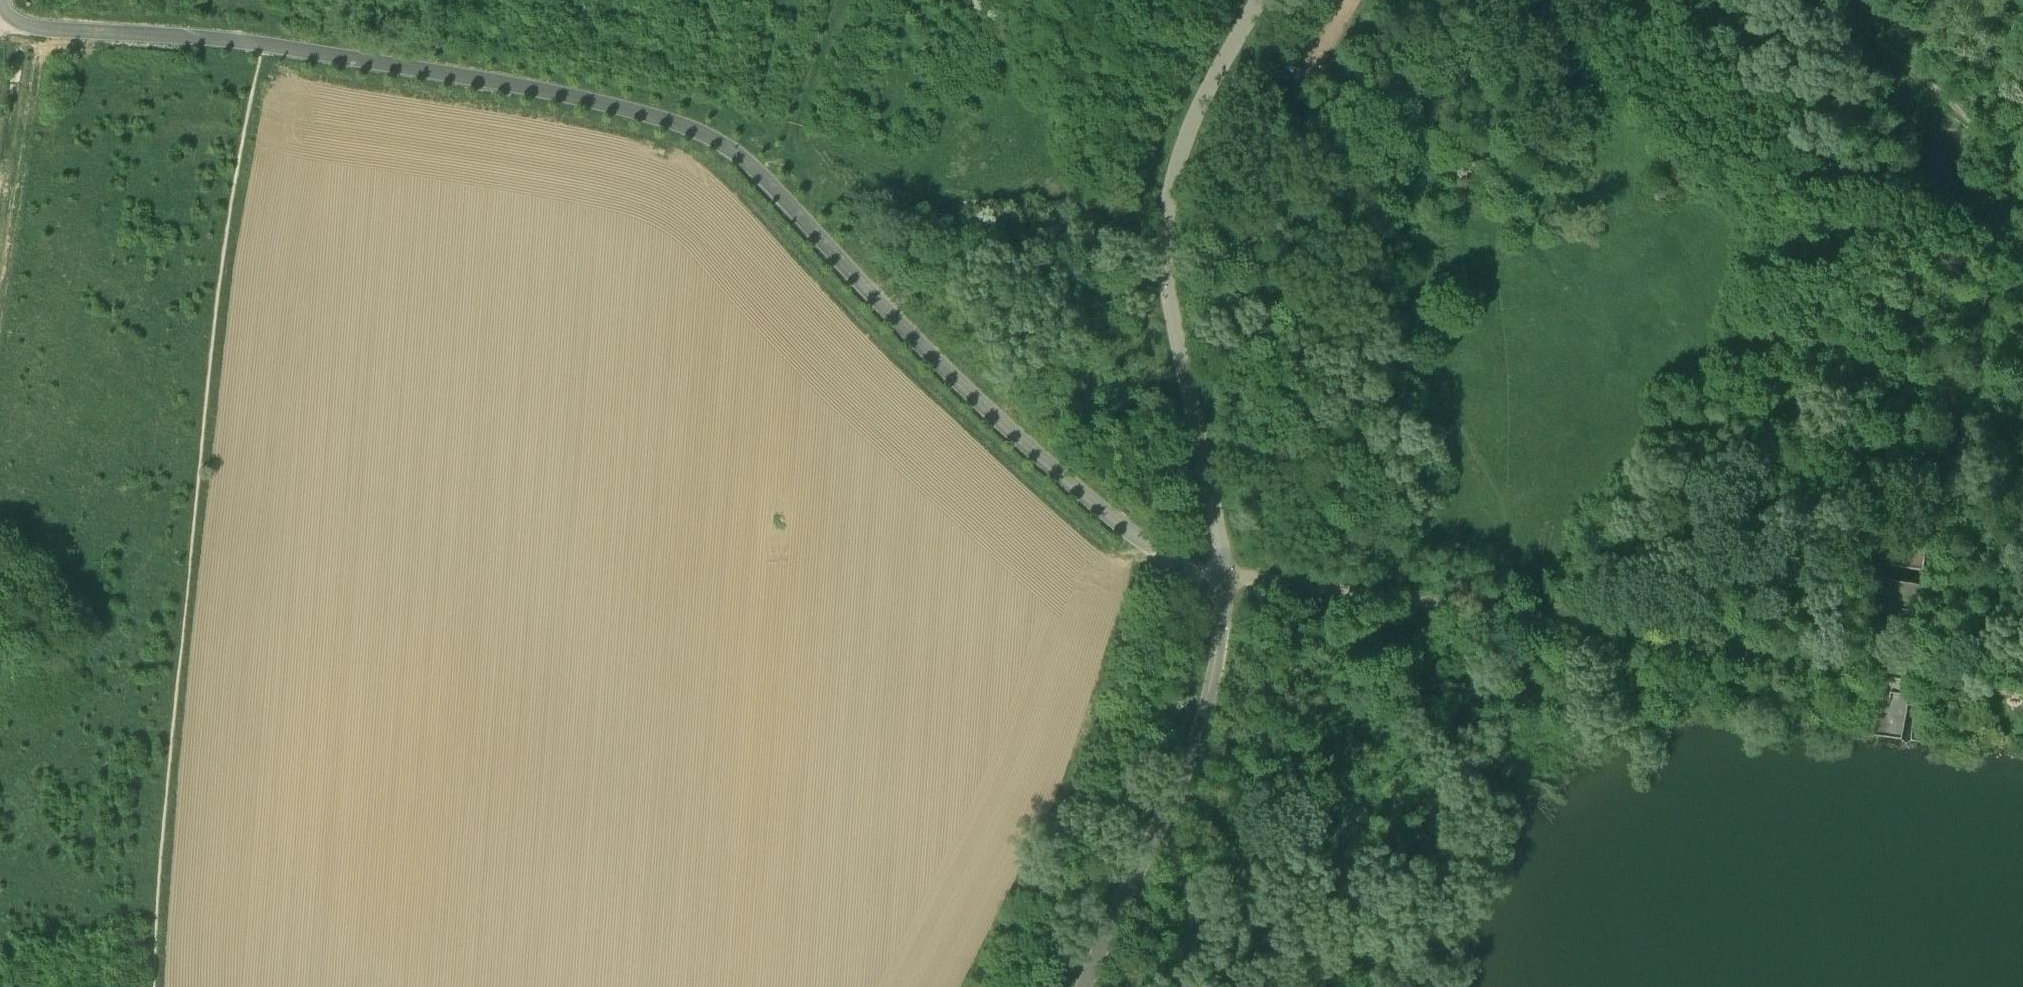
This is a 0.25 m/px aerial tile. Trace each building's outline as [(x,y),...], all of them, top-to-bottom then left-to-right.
[(1912,639),(1907,665),(1927,668),(1941,589),(1951,591),(1957,551),(1942,549),(1936,586),(1892,579),(1887,608),(1911,611),(1909,625),(1872,619),(1881,564),(1924,571),(1928,546),(1924,545),(1872,537),(1857,630),(1912,639)] [(1926,682),(1877,675),(1869,735),(1902,740),(1908,705),(1916,706),(1911,741),(1924,743),(1930,697),(1923,696),(1926,682)]
